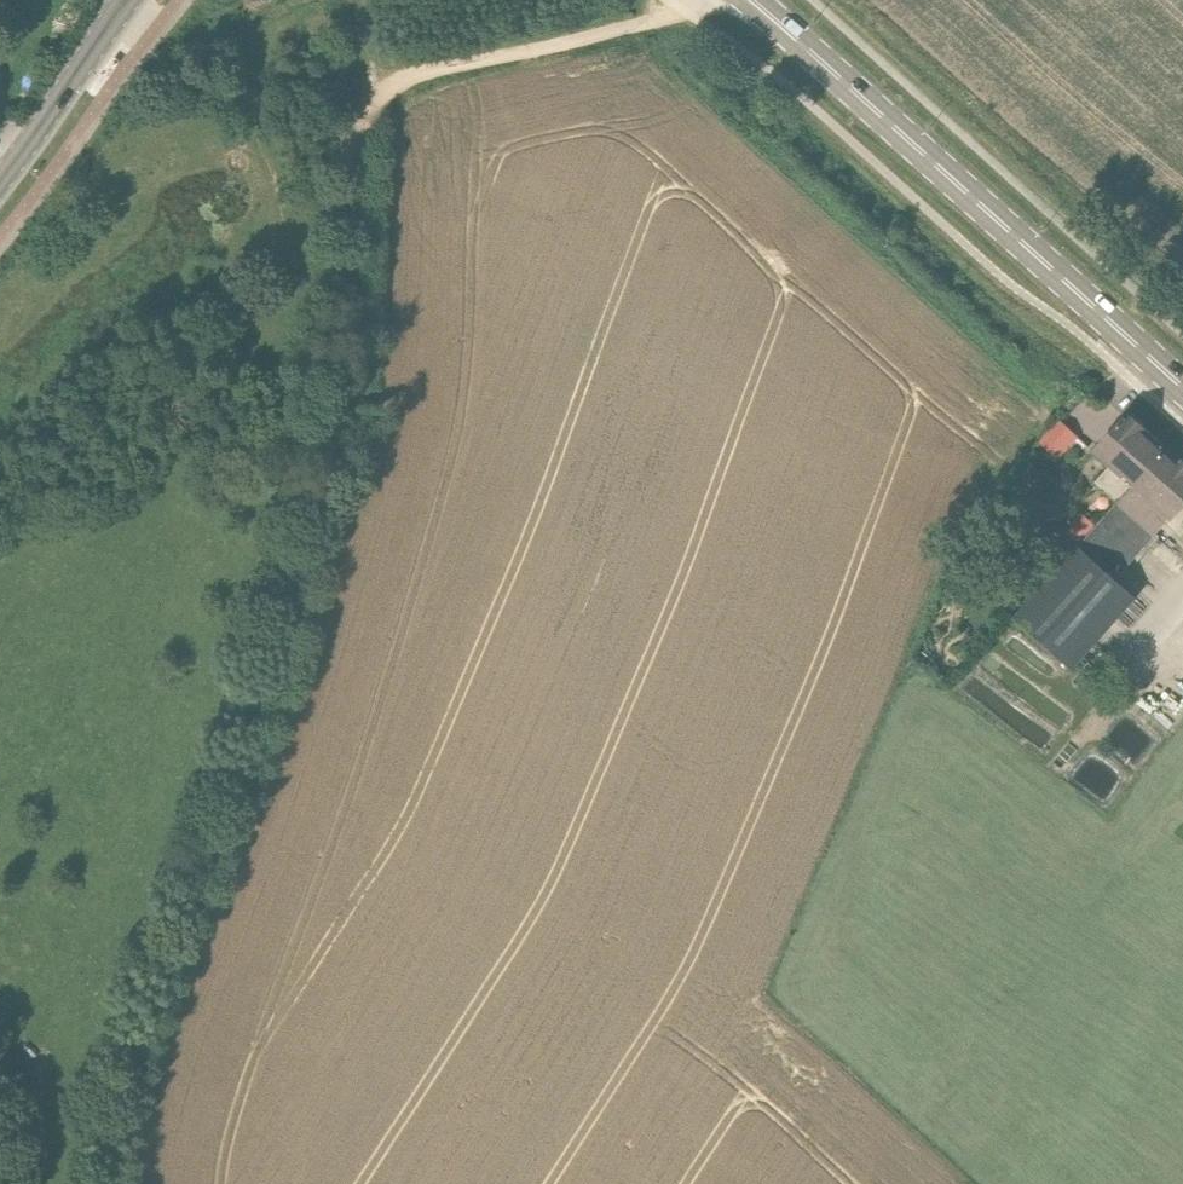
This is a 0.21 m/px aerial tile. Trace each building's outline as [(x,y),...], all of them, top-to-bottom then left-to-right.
[(1126,414),(1125,415),(1092,452),(1108,466),(1095,481),(1119,502),(1132,488),(1166,451),(1167,451),(1127,414),(1126,415),(1126,414)] [(1056,420),(1036,442),(1058,461),(1077,440),(1056,420)] [(1168,520),(1182,504),(1182,467),(1166,451),(1132,488),(1168,520)] [(1095,526),(1077,545),(1115,579),(1168,520),(1132,488),(1119,502),(1095,526)] [(1077,545),(1095,526),(1081,514),(1064,533),(1077,545)] [(1136,598),(1115,579),(1077,545),(1014,619),(1071,670),(1136,598)]
